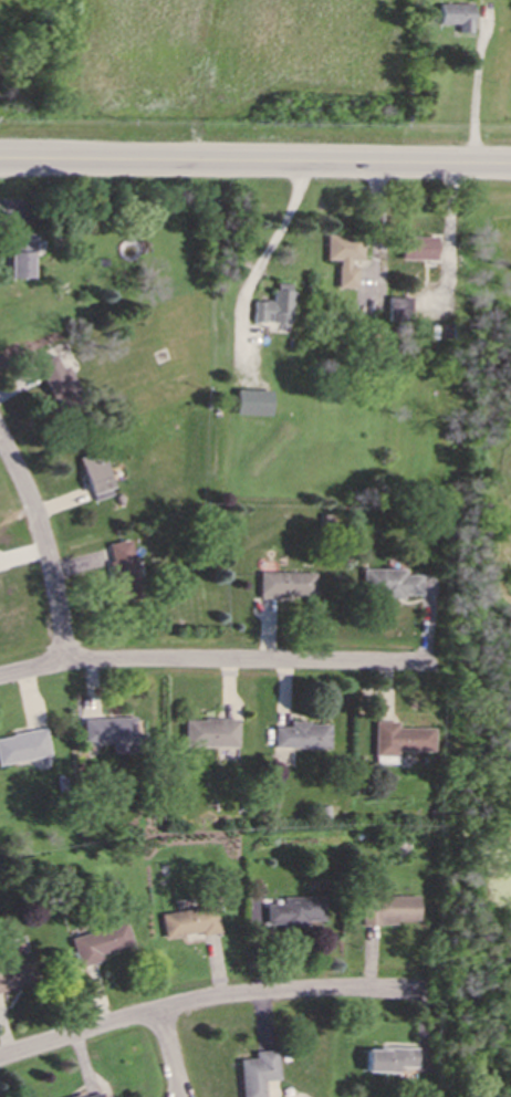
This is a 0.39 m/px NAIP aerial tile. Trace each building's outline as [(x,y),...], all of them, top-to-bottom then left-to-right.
[(469,3),(436,2),(436,23),(455,24),(455,32),(469,32),(469,3)] [(334,286),(354,288),(354,262),(358,262),(359,234),(323,233),(322,259),(334,260),(334,286)] [(30,276),(29,234),(4,234),(6,278),(30,276)] [(434,237),(398,236),(397,258),(432,259),(434,237)] [(249,321),(261,321),(261,312),(268,312),(267,322),(286,322),(289,282),(271,282),(270,301),(250,300),(249,321)] [(407,315),(408,295),(386,295),(386,315),(407,315)] [(62,365),(59,367),(51,354),(32,363),(53,406),(76,394),(62,365)] [(268,388),(232,387),(232,414),(267,415),(268,388)] [(77,458),(91,500),(113,493),(98,451),(77,458)] [(111,542),(121,595),(140,591),(131,539),(111,542)] [(419,596),(418,574),(403,574),(403,568),(361,568),(362,597),(419,596)] [(257,596),(312,597),(313,572),(258,571),(257,596)] [(83,740),(112,739),(112,752),(136,752),(135,715),(83,717),(83,740)] [(237,719),(182,718),(182,745),(237,746),(237,719)] [(432,728),(396,727),(396,720),(374,720),(373,761),(395,761),(396,750),(432,751),(432,728)] [(328,721),(288,721),(288,725),(273,725),(272,748),(327,748),(328,721)] [(50,754),(44,728),(0,736),(0,764),(50,754)] [(417,896),(361,895),(359,922),(417,923),(417,896)] [(323,920),(322,896),(281,897),(281,903),(264,903),(264,926),(310,923),(310,920),(323,920)] [(159,912),(163,937),(199,932),(199,934),(218,932),(213,906),(159,912)] [(76,967),(101,960),(98,953),(131,944),(125,921),(69,937),(76,967)] [(39,979),(31,953),(13,958),(11,948),(0,951),(0,990),(39,979)] [(414,1047),(364,1047),(364,1070),(397,1072),(397,1066),(414,1066),(414,1047)] [(275,1049),(253,1051),(253,1058),(238,1058),(240,1096),(263,1096),(262,1079),(277,1079),(275,1049)]
